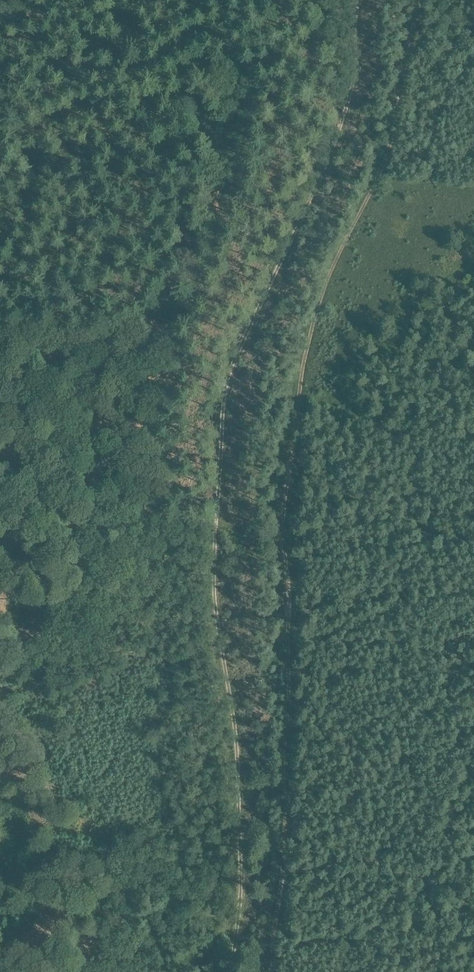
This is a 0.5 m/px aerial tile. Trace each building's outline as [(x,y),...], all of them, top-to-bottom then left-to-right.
[(154,281),(156,289),(163,287),(161,279),(154,281)]
